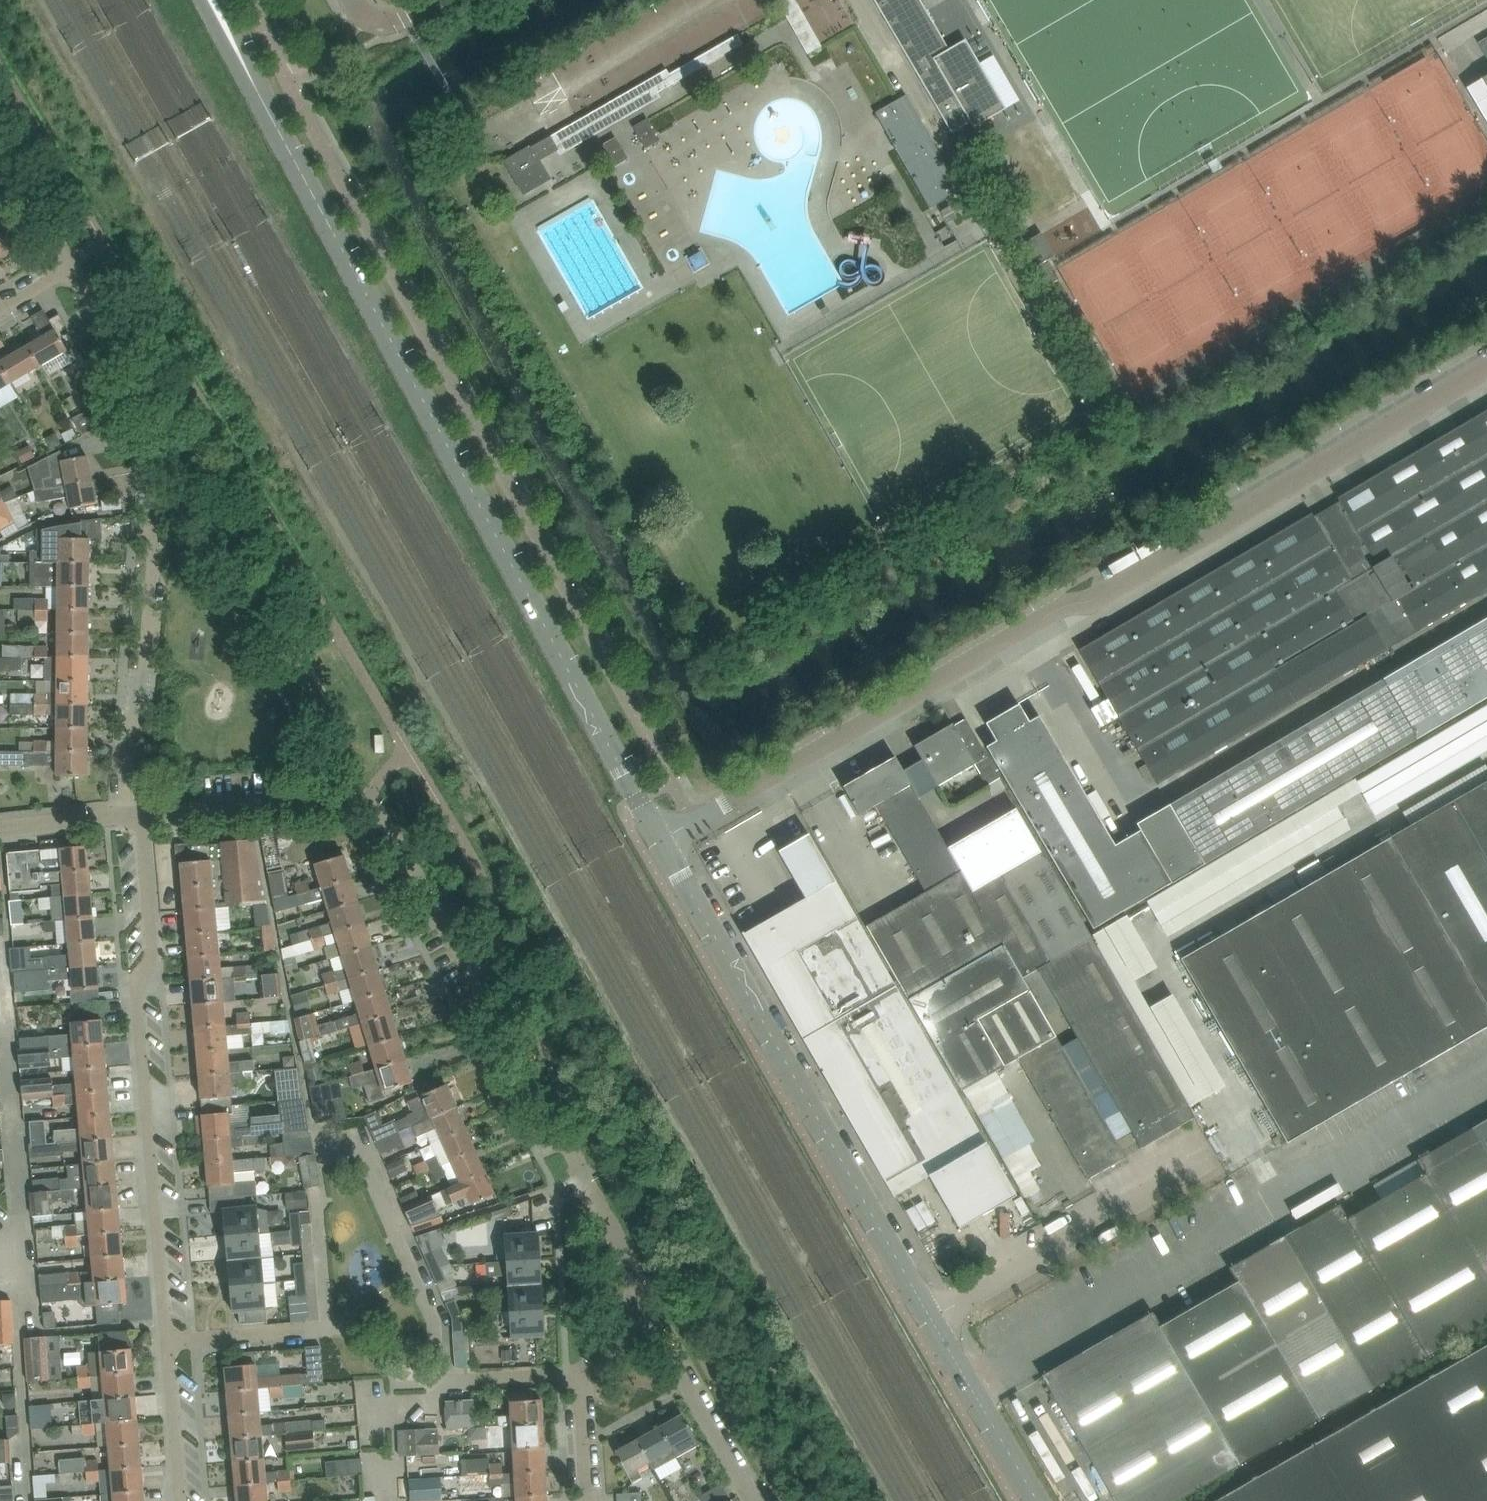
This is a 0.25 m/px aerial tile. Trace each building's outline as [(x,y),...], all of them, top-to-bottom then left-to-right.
[(791,25),(808,55),(821,47),(795,0),(784,0),(778,3),(791,25)] [(951,134),(969,124),(972,128),(1006,108),(966,39),(949,49),(920,0),(873,0),(951,134)] [(666,70),(549,138),(557,151),(742,44),(737,35),(668,76),(666,72),(667,71),(666,70)] [(1479,44),(1486,58),(1486,39),(1479,44)] [(1467,89),(1486,124),(1486,76),(1467,89)] [(955,181),(906,95),(875,113),(929,209),(954,195),(949,185),(955,181)] [(642,143),(656,134),(657,134),(652,126),(637,134),(642,143)] [(620,144),(605,153),(610,161),(624,153),(620,144)] [(504,162),(523,192),(540,177),(540,163),(540,164),(541,163),(539,160),(531,146),(524,150),(504,162)] [(947,223),(954,219),(956,218),(950,207),(940,212),(947,223)] [(12,252),(10,249),(17,245),(9,231),(2,235),(0,232),(0,259),(12,252)] [(1027,242),(1040,264),(1041,264),(1048,260),(1055,256),(1042,233),(1027,242)] [(704,263),(702,258),(699,254),(697,255),(693,247),(688,250),(693,258),(691,259),(696,267),(704,263)] [(1041,264),(1037,267),(1042,276),(1045,274),(1053,269),(1048,260),(1041,264)] [(1059,280),(1053,269),(1045,274),(1051,285),(1059,280)] [(37,326),(49,319),(44,310),(32,317),(37,326)] [(44,337),(29,346),(40,366),(43,365),(67,351),(61,339),(55,330),(49,319),(37,326),(44,337)] [(13,382),(40,366),(29,346),(1,362),(13,382)] [(13,382),(1,362),(0,362),(0,390),(13,382)] [(108,401),(73,419),(82,436),(117,418),(108,401)] [(1486,476),(1486,411),(1458,427),(1486,476)] [(1477,597),(1486,591),(1486,476),(1458,427),(1398,463),(1477,597)] [(73,429),(62,434),(66,443),(77,437),(73,429)] [(45,489),(54,487),(92,480),(87,456),(61,461),(62,465),(50,467),(52,478),(43,480),(44,489),(45,489)] [(1378,566),(1352,581),(1337,590),(1340,593),(1341,593),(1356,618),(1366,613),(1386,648),(1415,631),(1416,633),(1477,597),(1398,463),(1338,498),(1340,502),(1378,566)] [(71,509),(76,508),(96,504),(92,480),(67,485),(54,487),(45,489),(37,491),(39,502),(69,496),(71,509)] [(15,520),(1,495),(0,496),(0,528),(15,520)] [(1314,517),(1352,581),(1378,566),(1340,502),(1314,517)] [(1352,581),(1314,517),(1312,514),(1254,548),(1293,615),(1337,590),(1352,581)] [(32,550),(32,563),(38,563),(49,563),(59,563),(89,563),(90,539),(101,539),(101,520),(99,520),(82,521),(62,524),(38,529),(38,539),(40,539),(44,539),(44,550),(40,550),(32,550)] [(1293,615),(1254,548),(1195,582),(1235,649),(1293,615)] [(2,555),(2,549),(0,550),(0,562),(4,562),(9,562),(9,555),(2,555)] [(32,563),(32,573),(43,573),(43,587),(50,587),(58,587),(89,587),(89,563),(59,563),(49,563),(38,563),(32,563)] [(1235,649),(1195,582),(1079,650),(1118,717),(1235,649)] [(89,610),(89,587),(58,587),(58,610),(89,610)] [(1235,649),(1274,716),(1387,650),(1386,648),(1366,613),(1356,618),(1341,593),(1340,593),(1337,590),(1293,615),(1235,649)] [(14,599),(14,610),(18,610),(24,610),(37,610),(37,599),(14,599)] [(37,610),(50,610),(50,599),(37,599),(37,610)] [(49,621),(50,610),(37,610),(37,621),(49,621)] [(89,634),(89,610),(58,610),(58,634),(89,634)] [(1383,681),(1417,739),(1481,702),(1483,700),(1486,698),(1486,619),(1383,680),(1383,681)] [(89,658),(89,634),(58,634),(58,657),(89,658)] [(23,657),(24,657),(46,657),(49,657),(49,647),(23,647),(23,657)] [(1118,717),(1158,785),(1274,716),(1235,649),(1118,717)] [(24,670),(24,657),(23,657),(3,657),(0,657),(0,670),(24,670)] [(46,681),(58,681),(88,681),(89,658),(58,657),(49,657),(46,657),(46,681)] [(1205,865),(1362,772),(1417,739),(1383,681),(1383,680),(1170,806),(1205,864),(1205,865)] [(88,705),(88,681),(58,681),(57,695),(36,694),(36,704),(48,704),(57,704),(88,705)] [(11,704),(10,715),(31,715),(31,704),(11,704)] [(57,728),(88,728),(88,705),(57,704),(48,704),(36,704),(36,715),(48,715),(48,714),(57,714),(57,728)] [(987,748),(1094,930),(1205,864),(1170,806),(1138,825),(1141,831),(1116,846),(1039,717),(1030,722),(1019,705),(986,724),(996,742),(987,748)] [(1000,779),(966,720),(954,727),(953,724),(914,746),(937,786),(974,764),(987,787),(1000,779)] [(57,742),(47,741),(48,751),(57,751),(57,752),(88,752),(88,728),(57,728),(57,742)] [(35,741),(35,751),(35,752),(48,752),(48,751),(47,741),(35,741)] [(57,766),(57,776),(88,776),(88,752),(57,752),(57,751),(48,751),(48,752),(35,752),(35,751),(0,751),(0,766),(57,766)] [(876,806),(917,877),(953,856),(948,848),(906,775),(896,757),(844,787),(860,815),(876,806)] [(1486,858),(1486,782),(1454,802),(1486,858)] [(1393,838),(1367,853),(1181,960),(1287,1144),(1486,1028),(1486,858),(1454,802),(1393,838)] [(1016,809),(948,848),(953,856),(973,892),(1002,875),(1041,852),(1016,809)] [(804,1039),(889,991),(896,987),(809,835),(779,852),(806,898),(745,934),(804,1039)] [(181,863),(183,887),(262,880),(255,841),(192,846),(193,862),(181,863)] [(87,846),(61,848),(62,861),(42,862),(41,850),(7,853),(9,877),(43,874),(89,870),(87,846)] [(1002,875),(1051,961),(1092,937),(1042,851),(1041,852),(1002,875)] [(315,864),(321,886),(322,887),(351,878),(344,855),(315,864)] [(917,877),(926,892),(936,911),(954,901),(986,954),(1005,943),(1023,977),(1037,969),(1051,961),(1002,875),(973,892),(953,856),(917,877)] [(91,894),(89,870),(43,874),(45,886),(64,885),(65,896),(91,894)] [(275,912),(325,898),(329,910),(358,901),(351,878),(322,887),(321,886),(310,889),(298,893),(290,895),(286,871),(268,875),(275,912)] [(45,886),(43,874),(9,877),(11,893),(45,890),(45,886)] [(267,903),(262,880),(183,887),(185,910),(215,908),(215,907),(253,904),(267,903)] [(298,893),(310,889),(308,880),(295,884),(298,893)] [(924,991),(950,974),(986,954),(954,901),(936,911),(926,892),(882,918),(924,991)] [(91,894),(65,896),(51,897),(53,921),(56,921),(68,920),(93,918),(91,894)] [(10,901),(12,925),(24,924),(22,900),(10,901)] [(365,924),(358,901),(329,910),(333,922),(309,930),(312,940),(365,924)] [(267,903),(253,904),(256,927),(261,926),(271,925),(267,903)] [(217,931),(215,908),(185,910),(187,934),(217,931)] [(95,941),(93,918),(68,920),(70,943),(95,941)] [(866,927),(909,1001),(924,991),(882,918),(866,927)] [(56,921),(53,921),(45,922),(45,932),(57,931),(56,921)] [(339,942),(343,955),(372,946),(365,924),(312,940),(315,950),(339,942)] [(261,926),(262,938),(273,937),(271,925),(261,926)] [(309,930),(292,935),(295,945),(312,940),(309,930)] [(219,955),(217,931),(187,934),(189,958),(219,955)] [(1092,937),(1051,961),(1037,969),(1060,1009),(1131,1132),(1141,1149),(1195,1118),(1092,937)] [(295,945),(282,949),(284,959),(296,955),(315,950),(312,940),(295,945)] [(70,943),(71,954),(32,958),(31,947),(10,949),(12,972),(14,972),(48,969),(58,968),(97,964),(95,941),(70,943)] [(1005,943),(986,954),(950,974),(976,1020),(1003,1067),(1018,1059),(1088,1180),(1126,1158),(1116,1140),(1046,1017),(1023,977),(1005,943)] [(325,985),(338,981),(349,978),(379,969),(372,946),(343,955),(346,968),(322,975),(325,985)] [(220,966),(219,955),(189,958),(191,981),(222,979),(260,975),(259,963),(220,966)] [(58,968),(48,969),(49,981),(73,979),(74,991),(79,991),(99,989),(97,964),(58,968)] [(33,970),(14,972),(16,993),(49,990),(49,981),(48,969),(44,969),(33,970)] [(379,969),(349,978),(338,981),(325,985),(328,995),(352,988),(356,1000),(385,992),(379,969)] [(1037,969),(1023,977),(1046,1017),(1060,1009),(1037,969)] [(281,973),(260,975),(263,999),(283,997),(281,973)] [(950,974),(924,991),(909,1001),(951,1074),(961,1091),(1003,1067),(976,1020),(950,974)] [(322,975),(312,978),(315,988),(325,985),(322,975)] [(224,1002),(222,979),(191,981),(193,1005),(224,1002)] [(920,1181),(929,1176),(960,1229),(1017,1196),(896,987),(889,991),(804,1039),(823,1074),(895,1198),(896,1197),(895,1196),(910,1187),(906,1180),(916,1174),(920,1181)] [(298,1018),(296,1019),(301,1042),(311,1039),(339,1030),(363,1023),(392,1014),(385,992),(356,1000),(360,1012),(336,1019),(336,1020),(318,1026),(315,1013),(314,1013),(298,1018)] [(40,994),(16,996),(17,1008),(41,1006),(40,994)] [(308,994),(293,998),(298,1018),(314,1013),(308,994)] [(226,1025),(224,1002),(193,1005),(195,1028),(226,1025)] [(19,1021),(42,1019),(41,1006),(17,1008),(19,1021)] [(239,1024),(251,1023),(250,1011),(238,1012),(239,1024)] [(399,1037),(392,1014),(363,1023),(370,1046),(399,1037)] [(46,1036),(20,1038),(21,1050),(104,1042),(102,1020),(82,1022),(71,1022),(72,1034),(48,1036),(46,1036)] [(195,1028),(197,1051),(228,1048),(227,1035),(272,1031),(271,1021),(251,1023),(239,1024),(226,1025),(195,1028)] [(370,1046),(377,1068),(406,1059),(399,1037),(370,1046)] [(311,1039),(301,1042),(307,1064),(317,1061),(311,1039)] [(104,1042),(21,1050),(19,1050),(20,1068),(51,1066),(50,1058),(74,1056),(75,1070),(106,1067),(104,1042)] [(228,1048),(197,1051),(199,1075),(230,1073),(244,1071),(253,1071),(255,1071),(254,1060),(229,1062),(228,1048)] [(353,1075),(351,1076),(352,1082),(354,1088),(364,1085),(366,1084),(372,1102),(370,1102),(370,1103),(386,1098),(384,1091),(413,1083),(406,1059),(377,1068),(365,1072),(353,1075)] [(350,1066),(353,1075),(365,1072),(362,1062),(350,1066)] [(108,1091),(106,1067),(75,1070),(77,1083),(53,1086),(52,1077),(21,1080),(23,1098),(108,1091)] [(285,1068),(275,1069),(278,1100),(303,1097),(301,1084),(298,1067),(296,1067),(285,1068)] [(244,1071),(199,1075),(201,1099),(232,1097),(231,1087),(246,1086),(244,1071)] [(412,1111),(407,1114),(408,1117),(412,1126),(456,1107),(446,1085),(437,1089),(424,1095),(408,1102),(409,1103),(412,1111)] [(311,1091),(317,1124),(333,1120),(327,1088),(311,1091)] [(108,1091),(23,1098),(23,1100),(53,1097),(54,1106),(78,1104),(79,1117),(110,1114),(108,1091)] [(203,1115),(197,1115),(198,1130),(204,1130),(205,1137),(263,1132),(283,1130),(306,1128),(307,1118),(305,1105),(304,1099),(303,1097),(278,1100),(279,1114),(251,1116),(252,1123),(231,1125),(230,1112),(223,1113),(203,1115)] [(456,1107),(412,1126),(417,1137),(439,1127),(444,1139),(465,1129),(456,1107)] [(365,1117),(369,1126),(376,1143),(399,1132),(395,1122),(394,1121),(383,1126),(376,1111),(365,1117)] [(112,1138),(110,1114),(79,1117),(80,1126),(55,1128),(56,1143),(112,1138)] [(30,1122),(31,1144),(47,1143),(45,1120),(30,1122)] [(1472,1129),(1486,1155),(1486,1120),(1472,1129)] [(444,1139),(453,1160),(475,1151),(465,1129),(444,1139)] [(1472,1129),(1416,1161),(1424,1175),(1486,1285),(1486,1155),(1472,1129)] [(205,1137),(207,1162),(234,1159),(233,1146),(264,1143),(263,1132),(205,1137)] [(399,1132),(376,1143),(381,1155),(400,1147),(404,1144),(404,1143),(399,1132)] [(68,1164),(68,1165),(114,1161),(112,1138),(56,1143),(47,1143),(31,1144),(29,1145),(31,1158),(65,1156),(64,1152),(83,1151),(84,1163),(68,1164)] [(312,1138),(311,1138),(284,1140),(285,1155),(299,1154),(315,1152),(312,1138)] [(485,1172),(475,1151),(453,1160),(463,1182),(485,1172)] [(306,1189),(306,1188),(321,1186),(315,1152),(299,1154),(306,1189)] [(429,1159),(433,1169),(444,1164),(440,1154),(429,1159)] [(234,1159),(207,1162),(209,1187),(221,1186),(222,1197),(235,1196),(234,1185),(236,1184),(235,1171),(267,1168),(266,1156),(234,1159)] [(403,1158),(386,1165),(391,1177),(408,1169),(403,1158)] [(117,1185),(114,1161),(68,1165),(69,1178),(61,1179),(62,1189),(62,1190),(75,1189),(86,1188),(117,1185)] [(448,1174),(444,1164),(433,1169),(437,1178),(448,1174)] [(452,1187),(441,1192),(447,1205),(469,1195),(473,1204),(476,1202),(494,1194),(485,1172),(463,1182),(452,1187)] [(906,1180),(910,1187),(920,1181),(916,1174),(906,1180)] [(1428,1360),(1486,1326),(1486,1285),(1424,1175),(1348,1219),(1428,1360)] [(119,1208),(117,1185),(86,1188),(88,1211),(119,1208)] [(52,1201),(60,1200),(75,1199),(75,1189),(62,1190),(62,1189),(52,1190),(52,1191),(32,1192),(34,1216),(53,1214),(53,1207),(52,1201)] [(222,1197),(226,1235),(260,1232),(258,1207),(246,1208),(245,1196),(235,1197),(235,1196),(222,1197)] [(422,1200),(404,1208),(414,1232),(443,1222),(438,1209),(432,1196),(422,1200)] [(1373,1391),(1428,1360),(1348,1219),(1340,1205),(1285,1237),(1373,1391)] [(509,1207),(497,1211),(500,1219),(511,1215),(509,1207)] [(121,1232),(119,1208),(88,1211),(90,1235),(121,1232)] [(301,1224),(311,1224),(310,1211),(290,1213),(291,1229),(301,1228),(301,1224)] [(65,1226),(66,1237),(78,1236),(77,1225),(65,1226)] [(303,1245),(301,1228),(291,1229),(292,1246),(303,1245)] [(442,1229),(417,1238),(423,1253),(442,1245),(446,1243),(442,1229)] [(121,1232),(90,1235),(91,1245),(92,1258),(123,1255),(121,1232)] [(226,1235),(228,1261),(262,1258),(260,1232),(226,1235)] [(539,1233),(519,1234),(505,1235),(506,1261),(541,1259),(539,1233)] [(78,1236),(66,1237),(67,1247),(79,1246),(78,1236)] [(1317,1423),(1373,1391),(1285,1237),(1229,1268),(1237,1282),(1317,1423)] [(123,1255),(92,1258),(94,1270),(68,1273),(68,1272),(40,1275),(41,1286),(125,1279),(123,1255)] [(228,1261),(230,1286),(265,1283),(262,1258),(228,1261)] [(541,1259),(506,1261),(496,1261),(497,1276),(507,1275),(508,1286),(542,1284),(541,1259)] [(294,1263),(296,1280),(306,1279),(305,1263),(294,1263)] [(456,1276),(450,1264),(443,1265),(431,1270),(437,1285),(456,1276)] [(125,1279),(41,1286),(42,1303),(78,1300),(78,1302),(84,1307),(96,1306),(98,1325),(121,1323),(119,1304),(127,1303),(125,1279)] [(307,1296),(306,1279),(296,1280),(297,1297),(307,1296)] [(1237,1282),(1161,1326),(1240,1466),(1317,1423),(1237,1282)] [(265,1283),(230,1286),(233,1312),(239,1311),(240,1324),(268,1322),(267,1309),(265,1289),(265,1283)] [(544,1310),(542,1284),(508,1286),(509,1312),(544,1310)] [(455,1299),(446,1303),(452,1318),(462,1315),(455,1299)] [(11,1300),(0,1300),(0,1345),(14,1344),(11,1300)] [(502,1326),(510,1325),(511,1338),(545,1336),(544,1310),(509,1312),(501,1312),(502,1326)] [(1185,1497),(1240,1466),(1161,1326),(1153,1312),(1097,1344),(1185,1497)] [(463,1332),(462,1315),(452,1318),(453,1333),(463,1332)] [(91,1377),(103,1376),(133,1373),(131,1349),(129,1331),(116,1332),(116,1331),(102,1333),(99,1333),(101,1351),(89,1353),(90,1365),(77,1367),(78,1378),(91,1377)] [(40,1337),(27,1338),(31,1383),(52,1381),(63,1380),(61,1354),(50,1355),(48,1337),(45,1337),(40,1337)] [(1185,1497),(1097,1344),(1042,1376),(1115,1500),(1179,1500),(1185,1497)] [(308,1374),(295,1375),(257,1378),(255,1352),(238,1353),(239,1366),(225,1367),(227,1391),(258,1389),(270,1388),(302,1385),(324,1383),(321,1346),(305,1347),(308,1374)] [(1216,1500),(1486,1500),(1486,1347),(1216,1500)] [(512,1350),(502,1350),(503,1362),(512,1361),(512,1350)] [(103,1376),(105,1399),(135,1396),(133,1373),(103,1376)] [(79,1388),(92,1387),(91,1377),(78,1378),(79,1388)] [(303,1397),(302,1385),(270,1388),(271,1398),(283,1397),(283,1399),(303,1397)] [(229,1415),(260,1412),(258,1389),(227,1391),(229,1415)] [(500,1425),(487,1426),(487,1427),(543,1424),(541,1400),(538,1400),(533,1400),(533,1392),(519,1393),(511,1394),(504,1394),(511,1401),(512,1415),(500,1416),(500,1425)] [(16,1393),(3,1394),(4,1403),(8,1408),(17,1408),(16,1393)] [(93,1413),(81,1414),(82,1425),(94,1424),(107,1423),(138,1420),(135,1396),(105,1399),(92,1400),(93,1413)] [(474,1399),(446,1401),(447,1430),(475,1428),(474,1399)] [(229,1415),(231,1438),(262,1436),(286,1434),(314,1431),(313,1420),(261,1424),(260,1412),(229,1415)] [(660,1426),(677,1457),(699,1445),(682,1414),(660,1426)] [(8,1440),(10,1440),(20,1433),(19,1415),(7,1416),(8,1440)] [(107,1423),(109,1446),(140,1443),(138,1420),(107,1423)] [(95,1434),(94,1424),(82,1425),(83,1435),(95,1434)] [(543,1424),(487,1427),(488,1438),(501,1437),(502,1449),(515,1449),(544,1447),(543,1424)] [(660,1426),(638,1439),(655,1470),(677,1457),(660,1426)] [(406,1430),(407,1456),(439,1454),(438,1435),(426,1436),(425,1429),(406,1430)] [(315,1449),(314,1431),(286,1434),(287,1451),(315,1449)] [(233,1462),(265,1459),(262,1436),(231,1438),(233,1462)] [(650,1462),(655,1470),(638,1439),(615,1452),(633,1483),(643,1477),(638,1469),(650,1462)] [(10,1459),(10,1440),(8,1440),(0,1440),(0,1463),(10,1463),(10,1459)] [(109,1446),(111,1470),(142,1467),(140,1443),(109,1446)] [(516,1473),(546,1471),(544,1447),(515,1449),(516,1473)] [(462,1476),(490,1474),(504,1473),(503,1463),(492,1464),(491,1457),(489,1457),(461,1459),(462,1476)] [(61,1474),(86,1472),(98,1471),(97,1458),(85,1459),(85,1458),(60,1460),(61,1474)] [(328,1462),(326,1464),(327,1475),(329,1477),(363,1473),(362,1458),(328,1462)] [(266,1472),(265,1459),(233,1462),(236,1485),(279,1481),(291,1480),(290,1469),(278,1470),(278,1471),(266,1472)] [(144,1490),(142,1467),(111,1470),(113,1493),(144,1490)] [(99,1480),(98,1471),(86,1472),(87,1482),(99,1480)] [(493,1485),(517,1483),(517,1496),(547,1495),(546,1471),(516,1473),(504,1473),(490,1474),(462,1476),(463,1492),(493,1490),(493,1485)] [(56,1474),(34,1476),(34,1484),(47,1483),(57,1482),(56,1474)] [(292,1491),(291,1480),(279,1481),(279,1482),(280,1492),(292,1491)] [(279,1481),(236,1485),(237,1500),(268,1500),(266,1483),(279,1482),(279,1481)] [(701,1500),(731,1500),(721,1484),(699,1497),(701,1500)] [(13,1486),(0,1487),(0,1500),(14,1500),(13,1486)] [(101,1500),(145,1500),(144,1490),(113,1493),(101,1494),(101,1500)] [(618,1500),(642,1500),(641,1492),(618,1494),(618,1500)]
